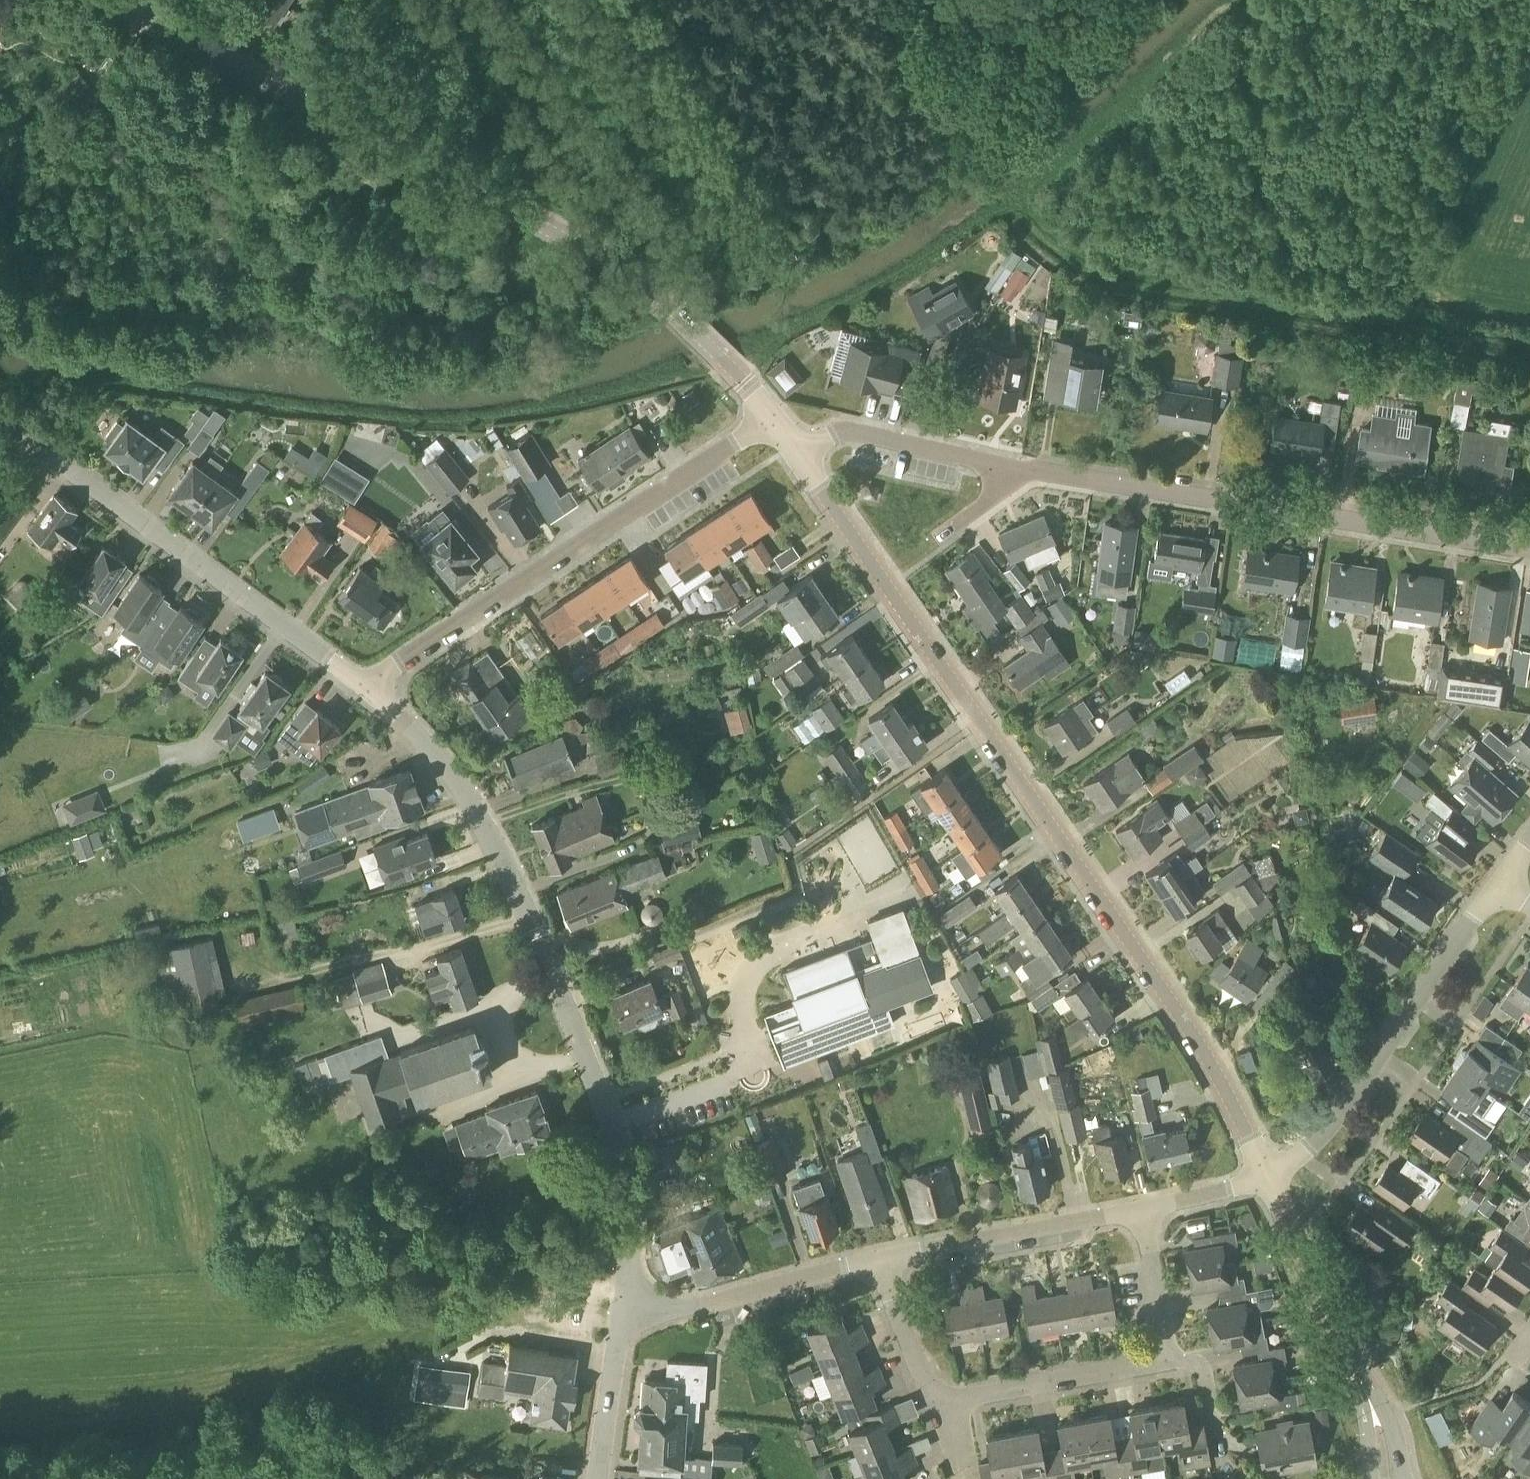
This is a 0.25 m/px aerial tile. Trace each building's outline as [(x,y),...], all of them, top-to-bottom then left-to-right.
[(290,8),(285,5),(288,0),(256,0),(252,6),(274,21),(274,20),(279,24),(290,8)] [(74,119),(99,100),(78,72),(52,91),(54,94),(47,98),(57,111),(64,105),(74,119)] [(995,295),(1020,256),(1009,248),(983,287),(995,295)] [(1019,291),(1029,276),(1017,268),(999,294),(1010,302),(1018,291),(1019,291)] [(970,314),(953,283),(931,296),(927,289),(910,298),(931,336),(970,314)] [(1240,357),(1242,346),(1219,342),(1217,354),(1215,353),(1210,383),(1237,388),(1242,357),(1240,357)] [(1092,402),(1097,368),(1063,363),(1066,345),(1055,343),(1050,375),(1064,377),(1061,397),(1092,402)] [(891,391),(899,357),(851,345),(842,378),(891,391)] [(1014,405),(1024,358),(989,351),(979,398),(1014,405)] [(799,386),(790,376),(777,387),(785,397),(799,386)] [(1468,405),(1473,379),(1457,376),(1452,402),(1468,405)] [(1205,430),(1210,399),(1161,391),(1156,422),(1205,430)] [(1333,446),(1340,404),(1322,401),(1319,424),(1275,418),(1270,449),(1317,457),(1319,444),(1333,446)] [(1424,453),(1428,427),(1395,421),(1395,419),(1373,416),(1370,430),(1360,429),(1355,461),(1378,464),(1378,466),(1421,473),(1425,453),(1424,453)] [(153,439),(126,419),(121,426),(117,423),(105,438),(110,442),(105,448),(142,475),(155,457),(166,465),(182,443),(161,427),(153,439)] [(1502,465),(1509,424),(1489,421),(1487,433),(1463,429),(1455,478),(1486,483),(1485,489),(1505,492),(1509,466),(1502,465)] [(528,434),(523,425),(499,440),(524,480),(550,464),(531,432),(528,434)] [(198,454),(213,435),(201,426),(187,446),(198,454)] [(610,489),(625,479),(622,474),(648,457),(628,427),(578,461),(597,491),(607,484),(610,489)] [(495,449),(501,445),(494,431),(487,435),(495,449)] [(448,495),(469,479),(444,447),(423,464),(448,495)] [(354,503),(369,479),(334,457),(319,481),(354,503)] [(253,490),(268,469),(257,460),(241,481),(253,490)] [(188,513),(214,478),(192,462),(169,495),(172,497),(170,500),(188,513)] [(214,478),(188,513),(206,526),(208,524),(211,526),(235,494),(214,478)] [(611,512),(641,490),(632,478),(602,499),(611,512)] [(514,544),(540,528),(525,504),(531,501),(518,480),(506,488),(510,494),(487,508),(501,531),(505,529),(514,544)] [(564,513),(578,504),(569,490),(555,499),(564,513)] [(728,508),(747,536),(768,522),(750,494),(728,508)] [(51,547),(76,513),(53,496),(28,531),(51,547)] [(364,541),(377,519),(349,502),(336,524),(364,541)] [(726,550),(747,536),(728,508),(707,521),(726,550)] [(452,522),(442,510),(427,522),(435,532),(421,543),(454,584),(458,581),(461,582),(471,575),(470,571),(474,568),(467,559),(476,552),(463,537),(466,534),(455,520),(452,522)] [(333,563),(321,554),(329,542),(314,531),(321,521),(311,513),(281,554),(283,555),(282,559),(287,564),(292,562),(306,573),(307,572),(320,581),(333,563)] [(1058,555),(1053,542),(1054,542),(1043,517),(999,535),(1010,561),(1022,555),(1028,568),(1058,555)] [(704,563),(726,550),(707,521),(686,535),(704,563)] [(1128,583),(1136,528),(1104,524),(1097,578),(1099,579),(1097,591),(1117,594),(1118,581),(1128,583)] [(382,551),(394,532),(383,525),(371,544),(382,551)] [(1155,563),(1198,570),(1203,541),(1159,534),(1155,563)] [(683,577),(704,563),(686,535),(664,549),(671,559),(683,577)] [(752,545),(765,564),(773,558),(760,539),(752,545)] [(757,569),(765,564),(752,545),(744,550),(757,569)] [(102,615),(119,589),(109,582),(124,560),(103,546),(78,582),(88,588),(80,600),(102,615)] [(1282,558),(1248,552),(1242,593),(1245,593),(1246,585),(1292,592),(1297,557),(1283,554),(1282,558)] [(1004,606),(984,578),(987,576),(972,554),(946,572),(969,605),(963,610),(976,628),(1003,609),(1015,627),(1034,615),(1021,595),(1004,606)] [(607,573),(624,597),(646,583),(630,558),(607,573)] [(671,559),(658,567),(670,586),(683,577),(671,559)] [(1017,591),(1029,582),(1015,563),(1003,572),(1017,591)] [(1356,568),(1331,565),(1324,606),(1368,612),(1375,568),(1357,566),(1356,568)] [(382,628),(395,611),(375,596),(383,585),(360,568),(339,596),(382,628)] [(1040,589),(1054,583),(1048,569),(1034,574),(1040,589)] [(1211,572),(1198,570),(1196,583),(1198,583),(1197,589),(1183,587),(1180,609),(1194,611),(1193,616),(1209,619),(1210,614),(1211,614),(1215,586),(1209,585),(1211,572)] [(601,612),(624,597),(607,573),(585,587),(601,612)] [(139,647),(155,623),(156,622),(144,614),(160,589),(156,586),(156,581),(148,575),(143,577),(139,574),(114,611),(127,619),(119,631),(139,645),(138,647),(139,647)] [(1181,585),(1179,574),(1165,576),(1167,588),(1181,585)] [(790,620),(824,596),(810,576),(777,599),(790,619),(790,620)] [(1423,579),(1398,576),(1392,616),(1435,622),(1442,579),(1424,576),(1423,579)] [(740,577),(732,583),(739,594),(748,589),(740,577)] [(717,584),(730,603),(739,597),(725,578),(717,584)] [(722,608),(730,603),(717,584),(709,589),(722,608)] [(1500,643),(1509,590),(1478,585),(1470,638),(1500,643)] [(579,627),(601,612),(585,587),(563,602),(579,627)] [(1529,619),(1529,591),(1525,591),(1521,618),(1529,619)] [(739,624),(768,604),(761,595),(732,614),(739,624)] [(824,596),(790,620),(804,640),(838,616),(824,596)] [(671,623),(685,614),(673,597),(659,606),(671,623)] [(1060,626),(1074,616),(1060,597),(1047,607),(1060,626)] [(557,641),(579,627),(563,602),(541,616),(557,641)] [(1131,632),(1135,606),(1116,604),(1112,629),(1131,632)] [(155,623),(139,647),(158,660),(165,650),(177,658),(201,621),(197,618),(197,613),(189,608),(184,610),(180,607),(164,630),(155,623)] [(636,625),(645,638),(664,625),(655,613),(636,625)] [(1305,646),(1310,617),(1285,613),(1280,642),(1305,646)] [(1521,618),(1519,632),(1529,634),(1529,619),(1521,618)] [(1010,672),(1008,674),(1006,679),(1011,686),(1015,687),(1017,685),(1019,689),(1045,672),(1049,678),(1069,665),(1049,635),(1041,624),(1019,638),(1028,651),(1004,666),(1007,671),(1008,670),(1010,672)] [(626,650),(645,638),(636,625),(618,637),(626,650)] [(1369,678),(1376,633),(1362,631),(1358,659),(1362,659),(1359,676),(1369,678)] [(1232,659),(1235,639),(1215,636),(1211,656),(1232,659)] [(608,662),(626,650),(618,637),(600,649),(608,662)] [(843,676),(867,659),(852,637),(827,654),(843,676)] [(217,690),(242,653),(220,639),(205,662),(193,654),(177,678),(197,691),(204,681),(217,690)] [(1245,640),(1242,658),(1277,664),(1280,647),(1245,640)] [(773,677),(804,656),(795,644),(765,665),(766,665),(762,668),(768,676),(772,674),(773,677)] [(589,674),(608,662),(600,649),(581,662),(589,674)] [(1514,667),(1527,669),(1529,652),(1516,650),(1514,667)] [(528,711),(487,652),(470,663),(468,661),(450,673),(494,736),(528,711)] [(798,694),(817,680),(802,659),(773,679),(780,688),(782,687),(786,694),(795,688),(798,694)] [(867,659),(843,676),(851,688),(843,693),(850,704),(858,698),(883,681),(867,659)] [(1502,709),(1507,678),(1441,667),(1435,697),(1502,709)] [(1524,684),(1527,669),(1514,667),(1511,682),(1524,684)] [(1198,681),(1204,676),(1199,670),(1193,674),(1198,681)] [(1435,699),(1439,672),(1426,670),(1422,697),(1435,699)] [(271,676),(265,672),(255,686),(252,684),(243,697),(247,699),(240,708),(241,710),(236,717),(227,711),(210,736),(230,750),(245,728),(253,733),(260,723),(262,724),(269,715),(271,717),(280,704),(278,702),(288,688),(282,684),(281,680),(275,676),(271,676)] [(81,687),(59,701),(69,716),(92,702),(82,686),(81,687)] [(825,731),(844,718),(829,697),(810,711),(825,731)] [(1340,725),(1377,720),(1374,697),(1337,702),(1340,725)] [(1063,754),(1097,731),(1088,718),(1093,714),(1082,700),(1043,726),(1063,754)] [(316,712),(306,703),(278,738),(298,754),(308,743),(320,753),(339,728),(317,710),(316,712)] [(872,750),(907,726),(892,704),(869,720),(876,730),(859,741),(866,753),(872,750)] [(731,733),(750,727),(744,705),(724,711),(731,733)] [(1116,737),(1137,723),(1127,708),(1106,722),(1116,737)] [(1434,742),(1452,720),(1443,712),(1425,734),(1434,742)] [(1528,719),(1506,745),(1489,730),(1481,739),(1508,762),(1515,754),(1525,762),(1527,760),(1529,763),(1529,720),(1528,719)] [(911,723),(907,726),(872,750),(881,762),(893,755),(898,763),(926,744),(911,723)] [(516,788),(574,765),(562,737),(505,760),(516,788)] [(1477,786),(1503,808),(1516,794),(1487,769),(1496,758),(1476,741),(1467,752),(1473,757),(1464,768),(1480,782),(1477,786)] [(835,775),(853,763),(839,743),(821,756),(834,775),(835,775)] [(1145,781),(1144,782),(1152,794),(1202,759),(1192,744),(1162,766),(1164,768),(1145,781)] [(600,777),(628,767),(622,749),(594,759),(600,777)] [(1102,811),(1144,782),(1145,781),(1127,755),(1115,763),(1083,785),(1102,811)] [(835,775),(834,775),(827,779),(842,801),(867,784),(853,763),(835,775)] [(1492,822),(1503,808),(1477,786),(1480,782),(1464,768),(1449,786),(1469,803),(1461,812),(1473,822),(1481,813),(1492,822)] [(357,836),(385,826),(383,821),(423,808),(409,770),(368,784),(369,786),(295,811),(307,846),(355,829),(357,836)] [(934,808),(958,792),(944,770),(919,786),(934,808)] [(1400,772),(1392,783),(1401,790),(1410,779),(1400,772)] [(1421,803),(1443,819),(1451,808),(1432,791),(1430,793),(1425,789),(1423,792),(1428,796),(1421,803)] [(949,829),(973,813),(958,792),(934,808),(949,829)] [(1182,837),(1203,823),(1202,823),(1220,810),(1209,794),(1203,799),(1205,801),(1173,824),(1182,837)] [(563,843),(607,825),(595,796),(582,801),(584,806),(553,819),(553,817),(532,826),(541,849),(562,841),(563,843)] [(66,814),(70,825),(106,810),(102,800),(90,804),(88,799),(76,804),(78,809),(66,814)] [(1134,859),(1162,840),(1154,828),(1169,818),(1159,803),(1116,832),(1134,859)] [(261,812),(268,830),(279,826),(273,808),(261,812)] [(779,831),(791,822),(782,810),(770,819),(779,831)] [(892,836),(904,829),(894,812),(882,819),(892,836)] [(963,850),(987,834),(973,813),(949,829),(963,850)] [(1477,845),(1443,819),(1425,844),(1459,869),(1469,856),(1470,858),(1476,849),(1475,848),(1477,845)] [(684,823),(660,829),(664,845),(687,839),(684,823)] [(1203,823),(1182,837),(1191,850),(1211,836),(1203,823)] [(562,841),(541,849),(549,868),(570,860),(570,858),(613,840),(607,825),(563,843),(562,841)] [(784,852),(794,846),(792,843),(795,841),(787,828),(776,835),(781,843),(780,845),(784,852)] [(904,829),(892,836),(900,850),(912,843),(904,829)] [(766,831),(751,835),(755,849),(759,848),(763,861),(774,858),(766,831)] [(94,854),(87,832),(71,837),(78,860),(94,854)] [(1420,927),(1435,904),(1399,879),(1416,853),(1385,832),(1366,859),(1391,878),(1377,898),(1389,906),(1420,927)] [(987,834),(963,850),(976,870),(1001,854),(987,834)] [(436,861),(426,835),(406,842),(404,837),(373,848),(386,885),(417,874),(415,868),(436,861)] [(1222,836),(1208,844),(1217,858),(1230,850),(1222,836)] [(329,873),(346,867),(339,850),(322,856),(329,873)] [(571,928),(626,906),(621,893),(665,876),(665,875),(676,871),(668,851),(657,855),(557,893),(571,928)] [(1160,896),(1192,874),(1203,866),(1196,856),(1184,864),(1177,853),(1168,859),(1145,875),(1160,896)] [(918,880),(931,872),(921,855),(908,863),(916,878),(917,878),(918,880)] [(1279,885),(1269,855),(1253,861),(1252,858),(1213,883),(1220,894),(1251,874),(1250,872),(1256,871),(1263,890),(1279,885)] [(300,877),(308,874),(304,863),(296,866),(300,877)] [(917,878),(916,878),(912,880),(922,896),(939,886),(931,872),(918,880),(917,878)] [(1192,874),(1160,896),(1173,915),(1196,900),(1196,899),(1205,893),(1192,874)] [(1256,919),(1274,906),(1250,874),(1232,887),(1256,919)] [(1008,912),(1030,897),(1016,876),(994,891),(1008,911),(1008,912)] [(443,928),(464,921),(453,891),(433,898),(433,900),(415,906),(425,932),(442,926),(443,928)] [(946,927),(977,907),(969,895),(939,915),(946,927)] [(1021,931),(1044,916),(1030,897),(1008,912),(1008,911),(977,932),(985,944),(1016,923),(1021,931)] [(1387,973),(1406,946),(1384,931),(1391,922),(1358,899),(1351,909),(1370,922),(1352,950),(1387,973)] [(763,1014),(782,1064),(846,1040),(892,1023),(885,1005),(931,988),(921,961),(919,958),(919,956),(916,950),(918,949),(901,907),(865,920),(880,958),(882,963),(856,972),(856,971),(855,971),(845,946),(782,969),(792,995),(790,996),(793,1003),(763,1014)] [(1226,952),(1238,940),(1218,911),(1204,921),(1204,922),(1186,934),(1192,942),(1187,946),(1195,958),(1200,955),(1201,956),(1220,944),(1226,952)] [(1022,961),(1058,936),(1044,916),(1021,931),(1010,939),(1017,949),(993,964),(1001,975),(1022,961)] [(252,932),(240,934),(242,944),(254,942),(252,932)] [(1018,982),(1030,1000),(1052,985),(1045,975),(1047,974),(1071,957),(1058,936),(1022,961),(1030,973),(1030,974),(1018,982)] [(171,1023),(219,1012),(203,939),(155,950),(171,1023)] [(860,942),(865,956),(874,953),(869,939),(860,942)] [(1246,1001),(1265,972),(1252,964),(1262,949),(1248,940),(1219,983),(1246,1001)] [(655,967),(682,956),(676,942),(650,954),(655,967)] [(967,967),(982,957),(977,949),(962,959),(967,967)] [(429,988),(469,974),(460,950),(436,958),(441,970),(424,976),(429,988)] [(1270,1010),(1299,970),(1285,960),(1256,999),(1270,1010)] [(361,1002),(391,993),(382,962),(352,971),(361,1002)] [(1529,1002),(1529,965),(1528,964),(1501,1002),(1520,1016),(1528,1006),(1529,1002)] [(963,1004),(977,996),(975,992),(982,988),(969,966),(962,970),(963,971),(949,979),(963,1004)] [(469,974),(429,988),(433,1001),(449,995),(454,1007),(478,999),(469,974)] [(1078,1014),(1100,998),(1086,978),(1064,994),(1078,1014)] [(657,998),(650,980),(611,996),(623,1026),(636,1021),(638,1026),(644,1029),(654,1025),(657,1019),(654,1014),(662,1011),(661,1009),(667,1007),(672,1019),(687,1013),(678,990),(657,998)] [(1302,1014),(1329,1000),(1320,983),(1293,997),(1302,1014)] [(239,1025),(303,1010),(297,985),(233,1000),(239,1025)] [(1059,995),(1052,985),(1030,1000),(1037,1010),(1053,999),(1059,995)] [(1100,998),(1078,1014),(1065,1023),(1074,1036),(1087,1027),(1092,1034),(1114,1019),(1100,998)] [(1333,1064),(1318,1038),(1323,1036),(1314,1021),(1285,1038),(1294,1053),(1295,1052),(1300,1061),(1302,1060),(1312,1076),(1322,1071),(1326,1072),(1331,1069),(1332,1065),(1333,1064)] [(1486,1025),(1479,1036),(1497,1048),(1505,1037),(1486,1025)] [(477,1040),(473,1027),(400,1053),(401,1055),(389,1059),(380,1036),(325,1055),(334,1081),(353,1075),(371,1126),(399,1116),(396,1108),(404,1105),(401,1094),(413,1090),(417,1101),(490,1076),(485,1063),(490,1061),(483,1041),(482,1038),(477,1040)] [(1060,1057),(1055,1036),(1040,1039),(1042,1050),(1045,1060),(1060,1057)] [(1027,1078),(1048,1073),(1045,1060),(1042,1050),(1021,1055),(1027,1078)] [(1456,1069),(1485,1089),(1492,1078),(1505,1087),(1518,1069),(1498,1055),(1491,1065),(1470,1050),(1468,1052),(1464,1050),(1462,1050),(1453,1063),(1453,1066),(1457,1068),(1456,1069)] [(991,1108),(1003,1105),(1002,1102),(1018,1098),(1008,1055),(984,1061),(991,1091),(987,1092),(991,1108)] [(303,1091),(325,1084),(316,1057),(294,1065),(303,1091)] [(826,1058),(817,1061),(824,1080),(833,1076),(826,1058)] [(1067,1069),(1048,1073),(1056,1109),(1075,1104),(1067,1069)] [(1496,1096),(1485,1089),(1456,1069),(1443,1088),(1464,1103),(1455,1117),(1469,1127),(1485,1138),(1495,1124),(1482,1115),(1496,1096)] [(970,1134),(992,1129),(979,1074),(957,1079),(970,1134)] [(1162,1095),(1157,1074),(1136,1079),(1139,1091),(1131,1093),(1134,1109),(1131,1110),(1134,1122),(1138,1121),(1150,1118),(1156,1117),(1151,1098),(1162,1095)] [(500,1152),(551,1134),(536,1092),(485,1109),(487,1113),(456,1124),(468,1158),(498,1147),(500,1152)] [(756,1140),(763,1137),(754,1113),(747,1116),(756,1140)] [(1492,1143),(1485,1138),(1469,1127),(1461,1139),(1425,1113),(1409,1136),(1441,1158),(1438,1162),(1455,1174),(1468,1156),(1478,1163),(1492,1143)] [(1149,1165),(1151,1164),(1152,1167),(1165,1164),(1165,1163),(1175,1161),(1174,1159),(1175,1158),(1189,1155),(1183,1131),(1164,1135),(1163,1132),(1155,1134),(1154,1134),(1150,1118),(1138,1121),(1142,1137),(1149,1165)] [(858,1224),(887,1214),(869,1162),(881,1158),(869,1124),(856,1128),(864,1153),(837,1162),(858,1224)] [(1111,1138),(1108,1126),(1092,1129),(1100,1164),(1102,1163),(1105,1175),(1129,1169),(1122,1135),(1111,1138)] [(769,1183),(787,1176),(772,1137),(754,1144),(769,1183)] [(1033,1159),(1029,1144),(1012,1148),(1015,1160),(1012,1160),(1020,1195),(1048,1189),(1041,1157),(1033,1159)] [(1441,1181),(1408,1159),(1398,1173),(1389,1166),(1375,1185),(1404,1206),(1417,1187),(1430,1197),(1441,1181)] [(916,1220),(957,1210),(946,1168),(905,1179),(916,1220)] [(837,1232),(825,1197),(819,1179),(792,1189),(805,1225),(808,1224),(813,1239),(815,1238),(819,1240),(824,1238),(826,1235),(837,1232)] [(1474,1210),(1486,1194),(1476,1187),(1459,1211),(1465,1216),(1471,1208),(1474,1210)] [(989,1212),(1007,1208),(1003,1192),(985,1196),(989,1212)] [(1527,1201),(1518,1213),(1519,1218),(1529,1225),(1527,1228),(1511,1218),(1505,1227),(1525,1241),(1529,1234),(1529,1203),(1527,1201)] [(1383,1220),(1360,1206),(1345,1228),(1377,1250),(1389,1234),(1403,1243),(1414,1229),(1389,1212),(1383,1220)] [(709,1243),(729,1235),(718,1208),(685,1221),(656,1233),(654,1232),(650,1242),(659,1271),(668,1276),(669,1274),(689,1267),(715,1257),(709,1243)] [(771,1233),(776,1245),(788,1241),(783,1229),(771,1233)] [(1524,1287),(1529,1279),(1529,1263),(1519,1255),(1526,1244),(1503,1229),(1490,1248),(1492,1249),(1484,1260),(1496,1267),(1524,1287)] [(1188,1271),(1224,1265),(1224,1264),(1222,1254),(1231,1252),(1230,1246),(1237,1245),(1235,1231),(1208,1236),(1210,1247),(1185,1251),(1188,1271)] [(715,1257),(689,1267),(696,1285),(742,1266),(729,1235),(709,1243),(715,1257)] [(748,1238),(753,1257),(762,1255),(757,1236),(748,1238)] [(1219,1297),(1245,1292),(1243,1278),(1237,1279),(1234,1262),(1224,1264),(1224,1265),(1188,1271),(1192,1291),(1217,1286),(1219,1297)] [(1511,1306),(1524,1287),(1496,1267),(1489,1278),(1475,1268),(1461,1288),(1471,1295),(1472,1294),(1482,1301),(1489,1291),(1511,1306)] [(1078,1280),(1087,1328),(1116,1322),(1109,1286),(1092,1289),(1090,1276),(1078,1279),(1078,1280)] [(1058,1333),(1087,1328),(1078,1280),(1078,1279),(1066,1281),(1068,1294),(1052,1296),(1058,1333)] [(1471,1295),(1461,1288),(1450,1281),(1437,1300),(1451,1309),(1440,1326),(1479,1353),(1496,1328),(1483,1319),(1484,1319),(1464,1305),(1471,1295)] [(1058,1333),(1052,1296),(1035,1299),(1033,1287),(1020,1289),(1029,1338),(1058,1333)] [(1246,1322),(1247,1323),(1260,1320),(1258,1309),(1269,1307),(1273,1301),(1271,1287),(1245,1292),(1219,1297),(1217,1308),(1207,1309),(1210,1328),(1246,1322)] [(970,1290),(979,1338),(1008,1333),(1001,1297),(984,1301),(982,1288),(970,1290)] [(950,1343),(979,1338),(970,1290),(958,1292),(961,1305),(944,1308),(950,1343)] [(816,1353),(864,1333),(860,1324),(845,1330),(840,1318),(807,1331),(816,1353)] [(1250,1339),(1247,1323),(1246,1322),(1210,1328),(1214,1349),(1240,1344),(1241,1355),(1257,1352),(1268,1350),(1265,1336),(1250,1339)] [(824,1374),(858,1360),(852,1347),(867,1341),(864,1333),(816,1353),(824,1374)] [(545,1380),(549,1352),(508,1347),(506,1366),(482,1363),(477,1394),(502,1398),(503,1389),(533,1393),(529,1420),(564,1425),(567,1404),(572,1405),(575,1384),(545,1380)] [(1237,1388),(1273,1381),(1273,1379),(1286,1377),(1283,1361),(1286,1361),(1283,1347),(1268,1350),(1257,1352),(1258,1362),(1233,1367),(1237,1388)] [(771,1355),(759,1357),(761,1370),(773,1367),(771,1355)] [(833,1395),(881,1376),(877,1366),(862,1372),(858,1360),(824,1374),(833,1395)] [(703,1398),(705,1364),(667,1362),(666,1382),(657,1381),(655,1407),(639,1406),(634,1411),(633,1419),(637,1424),(642,1424),(640,1463),(639,1473),(679,1475),(681,1439),(692,1439),(693,1418),(697,1418),(698,1398),(703,1398)] [(419,1375),(416,1393),(446,1397),(444,1410),(464,1413),(469,1383),(419,1375)] [(881,1376),(833,1395),(841,1416),(874,1402),(869,1390),(884,1384),(881,1376)] [(1273,1381),(1237,1388),(1240,1406),(1266,1402),(1268,1412),(1298,1407),(1295,1393),(1276,1396),(1273,1381)] [(807,1390),(794,1395),(798,1406),(811,1401),(807,1390)] [(1529,1411),(1529,1404),(1514,1392),(1501,1411),(1488,1403),(1469,1430),(1491,1446),(1501,1432),(1511,1440),(1529,1411)] [(1155,1408),(1162,1449),(1185,1445),(1189,1467),(1209,1464),(1202,1424),(1186,1427),(1182,1403),(1155,1408)] [(857,1454),(890,1441),(884,1428),(900,1422),(896,1413),(892,1404),(864,1416),(868,1424),(865,1426),(860,1416),(845,1422),(850,1432),(848,1432),(857,1454)] [(1136,1454),(1162,1449),(1155,1408),(1129,1412),(1133,1436),(1123,1438),(1129,1472),(1139,1471),(1136,1454)] [(1511,1440),(1521,1447),(1512,1460),(1529,1472),(1529,1411),(1511,1440)] [(1123,1438),(1112,1440),(1108,1416),(1082,1421),(1090,1463),(1116,1458),(1119,1474),(1119,1478),(1129,1478),(1129,1473),(1129,1472),(1123,1438)] [(1090,1463),(1082,1421),(1058,1425),(1062,1449),(1051,1451),(1056,1478),(1066,1478),(1064,1467),(1090,1463)] [(1264,1474),(1314,1465),(1306,1422),(1256,1431),(1264,1474)] [(692,1439),(692,1440),(701,1441),(701,1430),(693,1429),(692,1439)] [(1051,1451),(1041,1453),(1036,1429),(1011,1434),(1019,1475),(1044,1471),(1045,1478),(1056,1478),(1051,1451)] [(1019,1475),(1011,1434),(986,1438),(990,1462),(980,1464),(982,1478),(998,1478),(1019,1475)] [(739,1466),(741,1444),(712,1441),(710,1463),(739,1466)] [(865,1475),(913,1456),(910,1447),(895,1453),(890,1441),(857,1454),(865,1475)] [(865,1475),(867,1478),(905,1478),(902,1471),(917,1464),(913,1456),(865,1475)] [(828,1466),(816,1470),(819,1478),(833,1478),(828,1466)]
